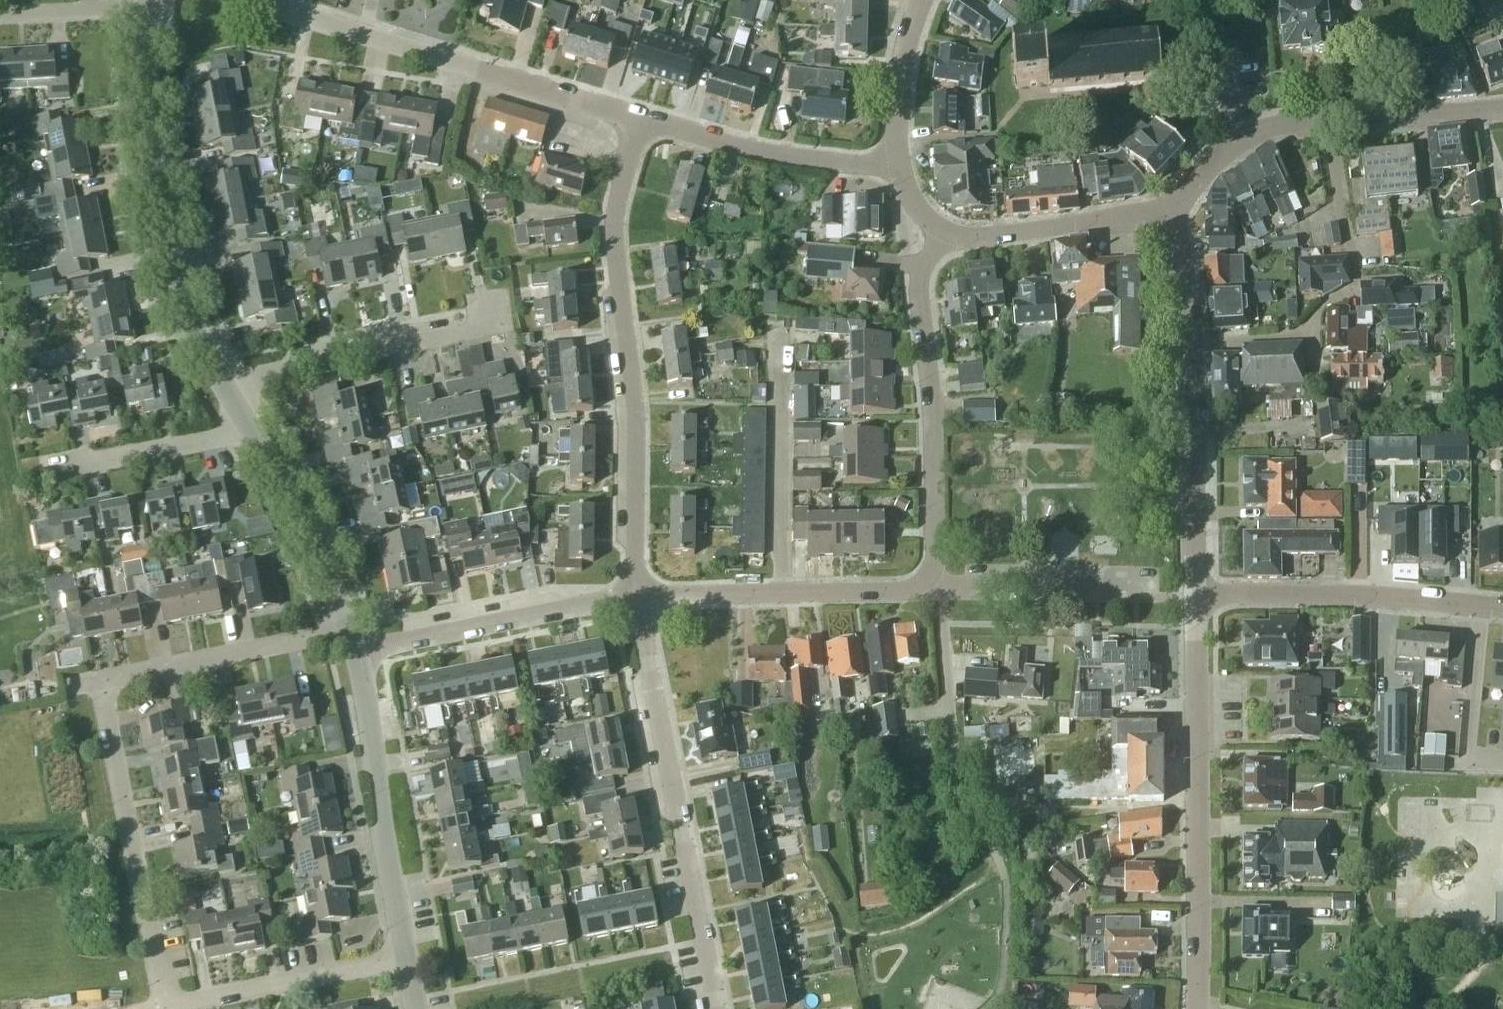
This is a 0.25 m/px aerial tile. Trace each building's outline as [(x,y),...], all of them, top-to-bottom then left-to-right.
[(483,6),(493,9),(489,25),(518,33),(526,5),(542,9),(544,0),(485,0),(483,6)] [(591,7),(600,10),(603,0),(593,0),(591,7)] [(615,15),(620,0),(603,0),(600,10),(615,15)] [(673,5),(682,8),(685,0),(674,0),(673,5)] [(758,3),(747,0),(736,0),(731,19),(752,25),(758,3)] [(836,27),(866,28),(867,0),(837,0),(836,27)] [(1008,15),(992,4),(989,9),(975,0),(972,0),(970,2),(967,0),(959,0),(950,15),(991,42),(1001,26),(1009,32),(1016,21),(1008,15)] [(1027,3),(1029,0),(1004,0),(1000,6),(1018,20),(1028,4),(1027,3)] [(1338,31),(1336,17),(1328,18),(1326,2),(1313,3),(1312,0),(1280,0),(1280,1),(1284,50),(1301,49),(1302,51),(1314,50),(1318,54),(1325,53),(1327,51),(1331,50),(1329,31),(1338,31)] [(768,23),(773,4),(760,1),(755,20),(768,23)] [(570,10),(551,4),(548,28),(563,32),(570,10)] [(1502,5),(1485,12),(1490,25),(1502,20),(1502,5)] [(642,12),(639,21),(651,25),(654,15),(642,12)] [(561,55),(584,62),(593,33),(592,33),(596,19),(587,16),(582,30),(570,27),(561,55)] [(604,37),(593,33),(584,62),(607,69),(613,48),(623,51),(630,29),(609,23),(604,37)] [(866,28),(836,27),(821,27),(821,38),(836,38),(835,57),(865,58),(866,28)] [(696,29),(693,38),(705,41),(708,32),(696,29)] [(642,35),(631,73),(649,78),(661,41),(642,35)] [(1049,90),(1162,78),(1158,36),(1044,47),(1045,51),(1013,55),(1016,90),(1049,87),(1049,90)] [(722,43),(711,40),(704,63),(714,67),(722,43)] [(1455,64),(1451,49),(1423,52),(1422,40),(1403,45),(1406,69),(1432,66),(1435,100),(1476,96),(1464,62),(1455,64)] [(679,46),(661,41),(649,78),(667,84),(679,46)] [(1502,83),(1502,53),(1502,54),(1497,42),(1476,50),(1481,62),(1490,88),(1502,83)] [(679,46),(667,84),(685,90),(697,52),(679,46)] [(705,98),(728,105),(736,77),(745,51),(733,47),(725,74),(713,70),(705,98)] [(994,51),(979,48),(977,59),(993,61),(994,51)] [(53,49),(26,51),(28,89),(48,88),(49,99),(69,98),(67,69),(55,70),(53,49)] [(968,59),(969,53),(941,49),(940,63),(936,63),(934,82),(960,85),(959,89),(979,91),(983,60),(968,59)] [(28,89),(26,51),(0,52),(0,102),(1,102),(1,91),(28,89)] [(802,52),(801,65),(831,67),(831,54),(802,52)] [(747,80),(736,77),(728,105),(751,112),(759,84),(771,87),(778,63),(755,56),(747,80)] [(842,94),(844,75),(790,69),(787,92),(804,94),(801,119),(844,124),(847,94),(842,94)] [(192,94),(198,121),(235,113),(231,94),(242,92),(238,72),(209,77),(212,90),(192,94)] [(305,118),(323,121),(329,87),(300,82),(296,104),(285,102),(280,129),(302,133),(305,118)] [(357,92),(329,87),(323,121),(341,124),(339,140),(360,144),(365,116),(353,114),(357,92)] [(376,118),(365,116),(360,144),(378,147),(381,131),(402,135),(408,101),(380,96),(376,118)] [(935,134),(957,134),(964,134),(964,118),(957,118),(957,108),(966,108),(966,97),(936,96),(935,134)] [(974,97),(975,119),(989,118),(987,96),(974,97)] [(437,106),(408,101),(402,135),(415,137),(411,157),(425,159),(424,164),(438,167),(445,131),(433,128),(437,106)] [(541,146),(549,119),(488,101),(473,150),(505,159),(512,137),(541,146)] [(239,132),(235,113),(198,121),(203,148),(223,144),(226,157),(254,151),(250,130),(239,132)] [(29,120),(32,133),(33,139),(44,137),(48,157),(86,150),(80,123),(60,127),(58,115),(29,120)] [(1118,147),(1122,151),(1154,182),(1184,151),(1156,124),(1149,132),(1140,123),(1118,147)] [(1428,131),(1431,159),(1433,171),(1442,170),(1470,167),(1465,127),(1428,131)] [(963,174),(987,173),(985,159),(994,159),(993,141),(947,144),(948,148),(934,149),(935,158),(934,158),(937,189),(964,188),(963,174)] [(1254,158),(1269,190),(1274,202),(1275,202),(1287,227),(1297,223),(1293,214),(1286,197),(1294,194),(1278,160),(1275,151),(1273,148),(1271,148),(1268,148),(1267,148),(1266,149),(1255,157),(1254,158)] [(91,178),(86,150),(48,157),(54,184),(43,187),(45,199),(74,194),(71,182),(91,178)] [(1387,200),(1417,196),(1413,150),(1363,155),(1365,179),(1351,181),(1357,237),(1391,233),(1387,200)] [(1154,182),(1122,151),(1117,155),(1099,159),(1098,159),(1098,156),(1080,159),(1085,198),(1098,196),(1100,204),(1139,196),(1154,182)] [(577,165),(545,155),(535,187),(552,192),(553,189),(581,197),(589,172),(577,168),(577,165)] [(1259,194),(1269,190),(1254,158),(1254,159),(1246,164),(1239,169),(1262,218),(1269,215),(1259,194)] [(205,181),(211,209),(249,201),(245,181),(256,179),(252,159),(223,165),(225,177),(205,181)] [(683,167),(675,192),(697,199),(698,196),(703,181),(713,184),(716,176),(705,173),(683,167)] [(1073,168),(1036,171),(1038,190),(1006,193),(1008,217),(1079,210),(1076,180),(1074,180),(1073,168)] [(1262,218),(1239,169),(1225,178),(1236,209),(1245,206),(1254,227),(1263,223),(1261,218),(1262,218)] [(303,173),(283,170),(281,181),(283,186),(301,188),(303,173)] [(362,185),(363,171),(353,170),(352,184),(362,185)] [(988,186),(987,173),(963,174),(964,188),(937,189),(937,194),(939,194),(940,202),(945,206),(952,206),(952,211),(987,208),(986,187),(988,186)] [(1487,205),(1483,175),(1466,178),(1471,208),(1487,205)] [(1234,210),(1236,209),(1225,178),(1222,180),(1216,188),(1212,194),(1210,197),(1208,205),(1207,213),(1207,222),(1206,222),(1206,240),(1210,240),(1210,251),(1234,250),(1234,210)] [(25,200),(41,197),(39,186),(23,189),(25,200)] [(709,200),(698,196),(697,199),(675,192),(668,218),(690,224),(695,206),(706,209),(709,200)] [(493,211),(515,209),(513,193),(491,195),(493,211)] [(74,194),(45,199),(50,222),(61,220),(64,236),(102,229),(96,201),(76,205),(74,194)] [(281,196),(284,211),(295,209),(293,194),(281,196)] [(881,237),(882,198),(843,197),(843,199),(824,198),(824,227),(843,227),(843,240),(856,241),(856,237),(881,237)] [(741,211),(743,202),(726,198),(724,207),(741,211)] [(268,239),(265,226),(263,213),(251,213),(249,201),(211,209),(217,236),(237,232),(239,244),(268,239)] [(438,259),(466,253),(461,233),(474,230),(468,202),(448,206),(450,217),(431,221),(438,259)] [(741,211),(724,207),(722,216),(739,219),(741,211)] [(1441,225),(1478,223),(1477,208),(1440,210),(1441,225)] [(411,264),(438,259),(431,221),(404,226),(401,215),(389,218),(394,246),(407,244),(411,264)] [(543,223),(526,226),(515,227),(517,247),(528,246),(527,238),(545,236),(546,249),(578,245),(575,220),(543,224),(543,223)] [(1323,227),(1326,247),(1340,245),(1336,224),(1323,227)] [(305,242),(314,240),(311,226),(302,228),(305,242)] [(362,242),(347,246),(354,283),(382,278),(378,258),(390,255),(384,227),(360,231),(362,242)] [(57,256),(58,265),(61,278),(90,272),(87,260),(107,256),(102,229),(64,236),(68,254),(57,256)] [(1262,242),(1264,254),(1298,249),(1296,237),(1262,242)] [(1138,303),(1139,257),(1125,257),(1126,260),(1091,262),(1088,238),(1052,243),(1054,247),(1057,270),(1052,270),(1053,287),(1076,286),(1077,313),(1113,310),(1114,351),(1138,351),(1138,303)] [(347,246),(327,250),(325,239),(317,240),(305,243),(311,271),(323,269),(327,289),(354,283),(347,246)] [(234,266),(240,293),(278,286),(272,259),(283,256),(281,244),(252,250),(254,262),(234,266)] [(880,304),(883,272),(855,269),(854,250),(808,247),(805,279),(844,282),(843,301),(880,304)] [(655,278),(678,275),(676,260),(688,258),(687,250),(676,251),(652,254),(655,278)] [(1227,257),(1204,258),(1209,330),(1232,329),(1249,328),(1246,286),(1244,286),(1243,257),(1227,257)] [(1323,297),(1341,287),(1341,283),(1348,282),(1347,258),(1300,260),(1300,262),(1301,294),(1322,293),(1323,297)] [(967,266),(970,283),(975,311),(1005,306),(1002,285),(997,286),(993,262),(967,266)] [(720,263),(704,265),(705,274),(722,272),(720,263)] [(722,272),(705,274),(707,284),(723,281),(722,272)] [(689,274),(678,275),(655,278),(659,306),(682,304),(679,283),(690,282),(689,274)] [(89,310),(91,319),(129,312),(123,285),(103,289),(100,276),(72,282),(76,304),(82,303),(84,311),(89,310)] [(549,286),(550,301),(575,299),(573,277),(549,279),(548,276),(531,277),(532,287),(549,286)] [(1016,325),(1056,322),(1054,299),(1047,300),(1045,282),(1019,284),(1021,302),(1014,302),(1016,325)] [(975,311),(970,283),(946,286),(950,310),(946,311),(948,327),(952,326),(953,332),(978,329),(975,311)] [(1435,290),(1418,291),(1418,290),(1396,291),(1395,283),(1362,285),(1363,308),(1397,307),(1396,305),(1435,304),(1435,290)] [(278,286),(240,293),(246,321),(266,317),(268,329),(297,323),(293,301),(282,304),(278,286)] [(578,329),(575,299),(550,301),(534,303),(535,313),(551,311),(553,331),(578,329)] [(1348,356),(1356,356),(1366,356),(1366,326),(1357,326),(1357,316),(1349,316),(1349,309),(1329,308),(1328,350),(1349,351),(1348,356)] [(134,340),(129,312),(91,319),(96,346),(85,349),(88,361),(116,356),(114,343),(134,340)] [(892,336),(867,336),(866,324),(798,320),(796,332),(820,333),(820,335),(851,337),(852,362),(892,362),(892,336)] [(666,358),(689,356),(687,340),(698,339),(697,331),(686,332),(686,333),(663,335),(666,358)] [(1418,352),(1418,339),(1388,340),(1389,353),(1418,352)] [(715,345),(716,354),(732,353),(731,343),(715,345)] [(1266,403),(1312,401),(1312,385),(1305,385),(1303,344),(1243,346),(1243,356),(1213,357),(1214,407),(1240,406),(1240,388),(1265,387),(1266,403)] [(808,347),(795,347),(795,362),(808,362),(808,347)] [(141,351),(143,363),(153,361),(150,349),(141,351)] [(732,353),(716,354),(717,364),(733,362),(732,353)] [(562,365),(564,381),(564,385),(589,383),(587,355),(561,358),(561,354),(545,356),(546,366),(562,365)] [(700,354),(689,356),(666,358),(669,387),(692,385),(690,365),(701,363),(700,354)] [(108,358),(113,383),(114,383),(115,390),(124,388),(128,409),(143,406),(145,414),(169,409),(163,379),(151,381),(149,368),(136,371),(138,378),(123,381),(118,356),(108,358)] [(1408,357),(1409,368),(1425,367),(1425,356),(1408,357)] [(1366,382),(1384,381),(1383,357),(1332,358),(1333,392),(1366,392),(1366,382)] [(110,369),(108,358),(100,359),(102,371),(110,369)] [(893,387),(892,362),(852,362),(852,388),(893,387)] [(474,369),(476,379),(480,396),(493,394),(497,415),(522,410),(515,381),(508,382),(504,363),(474,369)] [(957,367),(959,381),(969,380),(980,378),(983,377),(982,364),(957,367)] [(37,370),(19,372),(20,381),(38,379),(37,370)] [(794,374),(794,389),(818,388),(818,373),(794,374)] [(985,391),(983,377),(980,378),(969,380),(959,381),(960,394),(985,391)] [(451,404),(444,405),(450,435),(486,428),(480,396),(476,379),(447,385),(451,404)] [(106,391),(115,390),(114,383),(113,383),(89,388),(88,380),(76,382),(78,395),(67,397),(66,397),(70,416),(72,428),(96,423),(95,415),(110,412),(106,391)] [(548,393),(564,392),(566,413),(592,411),(589,383),(564,385),(564,381),(547,382),(548,393)] [(55,418),(70,416),(66,397),(67,397),(65,388),(50,391),(48,384),(36,386),(39,398),(27,401),(33,431),(57,427),(55,418)] [(756,401),(771,401),(771,385),(756,385),(756,401)] [(339,417),(340,424),(370,418),(365,393),(344,397),(341,386),(313,392),(320,421),(339,417)] [(893,412),(893,387),(852,388),(839,388),(840,404),(852,404),(853,413),(893,412)] [(450,435),(444,405),(437,407),(433,388),(404,394),(409,421),(421,419),(425,440),(450,435)] [(1054,408),(1073,409),(1074,396),(1055,395),(1054,408)] [(994,402),(962,403),(963,424),(995,423),(994,402)] [(1316,404),(1321,441),(1342,439),(1341,430),(1349,429),(1347,406),(1340,406),(1339,402),(1316,404)] [(813,404),(795,405),(795,421),(813,420),(813,404)] [(743,410),(743,422),(766,423),(766,411),(743,410)] [(375,443),(370,418),(340,424),(342,431),(322,435),(329,465),(348,461),(357,459),(354,447),(375,443)] [(518,420),(520,433),(530,431),(528,418),(518,420)] [(672,419),(672,446),(695,446),(695,444),(695,429),(708,429),(708,420),(695,420),(695,419),(672,419)] [(743,422),(742,435),(765,435),(766,423),(743,422)] [(794,442),(819,442),(819,425),(794,425),(794,442)] [(402,431),(405,447),(418,445),(415,428),(402,431)] [(572,440),(572,455),(595,455),(595,430),(572,430),(572,431),(560,431),(560,440),(572,440)] [(844,432),(845,447),(828,448),(828,459),(845,459),(845,457),(885,457),(885,431),(844,432)] [(742,436),(742,447),(765,447),(765,435),(742,435),(742,436)] [(733,436),(732,447),(742,447),(742,436),(733,436)] [(1363,443),(1347,443),(1347,456),(1363,457),(1363,443)] [(672,446),(671,473),(695,473),(695,453),(707,453),(708,444),(695,444),(695,446),(672,446)] [(538,447),(529,447),(529,457),(538,457),(538,447)] [(732,447),(732,457),(742,457),(742,447),(732,447)] [(742,457),(742,459),(765,459),(765,447),(742,447),(742,457)] [(595,455),(572,455),(560,454),(560,463),(572,464),(572,484),(595,484),(595,455)] [(374,486),(375,493),(405,487),(400,462),(379,466),(376,455),(357,459),(348,461),(354,490),(374,486)] [(529,457),(528,467),(537,468),(538,457),(529,457)] [(845,457),(845,459),(845,483),(886,483),(885,457),(845,457)] [(742,459),(742,471),(765,471),(765,459),(742,459)] [(1292,517),(1292,463),(1268,463),(1268,462),(1245,462),(1245,506),(1268,506),(1268,517),(1292,517)] [(742,471),(742,483),(765,483),(765,471),(742,471)] [(821,474),(793,474),(793,492),(821,491),(821,474)] [(201,493),(186,496),(190,514),(189,514),(191,523),(206,520),(208,528),(220,525),(217,513),(230,510),(223,480),(199,485),(201,493)] [(742,483),(741,495),(765,495),(765,483),(742,483)] [(178,516),(189,514),(190,514),(186,496),(184,484),(160,488),(162,496),(146,500),(152,526),(167,523),(169,531),(181,529),(178,516)] [(410,512),(405,487),(375,493),(377,500),(357,504),(364,533),(391,528),(389,516),(410,512)] [(741,495),(741,507),(764,507),(765,495),(741,495)] [(1332,516),(1344,516),(1344,497),(1332,497),(1332,516)] [(87,503),(89,515),(90,515),(94,533),(105,531),(108,543),(120,541),(118,533),(134,530),(128,503),(113,506),(111,498),(87,503)] [(910,503),(899,498),(894,508),(905,513),(910,503)] [(671,501),(671,528),(694,528),(694,525),(695,511),(706,511),(707,502),(695,502),(695,501),(671,501)] [(741,518),(741,519),(764,519),(764,507),(741,507),(741,518)] [(572,517),(572,532),(595,532),(595,508),(571,508),(571,509),(559,509),(559,517),(572,517)] [(1378,508),(1378,535),(1392,535),(1392,564),(1418,564),(1418,509),(1378,508)] [(1418,509),(1418,564),(1445,564),(1445,535),(1459,535),(1459,508),(1418,509)] [(43,547),(55,545),(67,542),(70,555),(82,553),(80,545),(96,542),(94,533),(90,515),(89,515),(75,518),(73,509),(49,514),(51,522),(38,524),(43,547)] [(504,531),(488,534),(495,568),(523,562),(518,540),(528,538),(528,546),(536,546),(537,524),(531,524),(528,510),(513,513),(501,515),(504,531)] [(809,557),(835,556),(835,516),(810,517),(809,512),(794,512),(794,541),(808,541),(809,557)] [(860,516),(861,555),(885,555),(884,515),(860,516)] [(835,556),(861,555),(860,516),(835,516),(835,556)] [(381,541),(387,567),(427,559),(424,541),(441,537),(438,518),(409,524),(411,535),(381,541)] [(732,518),(732,528),(741,529),(741,519),(741,518),(732,518)] [(741,529),(741,531),(764,532),(764,519),(741,519),(741,529)] [(274,534),(267,520),(249,524),(252,539),(274,534)] [(1259,522),(1259,533),(1245,533),(1245,579),(1282,579),(1282,555),(1342,555),(1342,533),(1296,533),(1296,521),(1259,522)] [(467,574),(495,568),(488,534),(469,538),(466,522),(445,526),(451,554),(462,551),(467,574)] [(671,528),(670,554),(694,555),(694,534),(706,535),(706,525),(694,525),(694,528),(671,528)] [(732,528),(732,539),(741,539),(741,531),(741,529),(732,528)] [(741,539),(741,543),(764,544),(764,532),(741,531),(741,539)] [(595,561),(595,532),(572,532),(559,532),(559,553),(556,553),(556,570),(582,570),(582,561),(595,561)] [(1479,571),(1502,571),(1502,534),(1479,535),(1479,571)] [(741,543),(740,555),(764,556),(764,544),(741,543)] [(224,561),(229,586),(243,583),(249,612),(279,606),(271,561),(245,567),(243,557),(224,561)] [(424,598),(450,593),(447,574),(431,577),(427,559),(387,567),(392,593),(422,587),(424,598)] [(205,581),(187,585),(194,619),(222,613),(218,591),(229,589),(229,586),(224,561),(202,565),(205,581)] [(138,606),(150,604),(144,577),(143,577),(140,562),(122,565),(125,580),(124,581),(127,597),(107,600),(114,634),(142,629),(138,606)] [(162,573),(144,577),(150,604),(161,602),(166,624),(194,619),(187,585),(165,589),(162,573)] [(78,596),(77,590),(81,589),(78,575),(62,579),(71,627),(83,625),(86,640),(114,634),(107,600),(95,603),(93,593),(78,596)] [(1245,666),(1270,666),(1270,670),(1299,669),(1299,619),(1270,619),(1270,626),(1245,626),(1245,666)] [(900,664),(919,662),(914,624),(895,626),(900,664)] [(887,628),(868,630),(866,630),(871,675),(868,675),(871,698),(886,697),(883,674),(892,674),(887,628)] [(1424,680),(1425,663),(1422,663),(1424,638),(1398,636),(1396,661),(1410,662),(1409,679),(1424,680)] [(835,714),(841,713),(839,701),(848,699),(846,680),(863,677),(857,638),(825,643),(835,714)] [(1075,641),(1076,660),(1079,661),(1079,669),(1114,669),(1114,671),(1149,670),(1148,668),(1148,644),(1124,645),(1124,638),(1107,638),(1107,645),(1103,645),(1103,661),(1092,661),(1091,641),(1075,641)] [(1450,641),(1424,638),(1422,663),(1425,663),(1442,664),(1440,682),(1449,682),(1448,687),(1462,689),(1465,645),(1450,644),(1450,641)] [(788,643),(793,683),(791,683),(795,713),(810,712),(805,671),(823,669),(819,639),(788,643)] [(584,680),(581,681),(584,699),(593,697),(589,679),(608,676),(602,645),(578,649),(584,680)] [(1495,647),(1491,688),(1502,689),(1502,648),(1495,647)] [(748,682),(785,682),(785,648),(748,648),(748,682)] [(565,684),(581,681),(584,680),(578,649),(553,654),(559,685),(556,686),(560,703),(568,701),(565,684)] [(1041,700),(1043,669),(1026,668),(1027,651),(1015,650),(1013,676),(998,675),(997,697),(1041,700)] [(559,685),(553,654),(529,659),(534,686),(531,687),(535,706),(544,704),(541,689),(556,686),(559,685)] [(1322,654),(1307,654),(1307,670),(1322,670),(1322,654)] [(494,698),(491,699),(494,716),(503,714),(499,697),(518,693),(512,663),(488,667),(494,698)] [(475,702),(491,699),(494,698),(488,667),(463,672),(469,703),(466,703),(469,721),(478,719),(475,702)] [(1159,668),(1148,668),(1149,670),(1114,671),(1114,699),(1137,699),(1137,694),(1160,694),(1159,668)] [(469,703),(463,672),(438,677),(444,708),(441,708),(444,726),(453,724),(450,707),(466,703),(469,703)] [(1271,680),(1271,706),(1320,706),(1320,690),(1335,690),(1335,674),(1319,674),(1319,680),(1271,680)] [(424,711),(441,708),(444,708),(438,677),(413,682),(419,712),(417,713),(420,730),(428,729),(424,711)] [(268,686),(275,725),(294,721),(296,729),(317,725),(312,699),(300,701),(296,681),(268,686)] [(253,729),(275,725),(268,686),(236,692),(240,713),(229,715),(234,742),(255,738),(253,729)] [(731,687),(731,711),(751,710),(751,686),(731,687)] [(1100,720),(1100,695),(1075,695),(1071,721),(1100,720)] [(1383,699),(1376,699),(1375,730),(1378,730),(1377,766),(1379,766),(1379,772),(1415,773),(1419,725),(1405,723),(1405,719),(1405,696),(1383,696),(1383,699)] [(831,698),(822,700),(824,711),(833,710),(831,698)] [(151,753),(175,748),(175,746),(188,743),(184,722),(193,721),(189,700),(162,704),(165,719),(145,723),(151,753)] [(702,761),(737,755),(732,729),(726,730),(721,705),(696,710),(699,727),(693,728),(697,750),(699,750),(702,761)] [(593,709),(595,718),(610,715),(609,706),(593,709)] [(872,709),(876,741),(897,738),(894,706),(872,709)] [(1335,706),(1320,706),(1271,706),(1270,740),(1334,740),(1335,731),(1320,731),(1320,715),(1335,716),(1335,706)] [(200,710),(192,711),(194,720),(201,719),(200,710)] [(1059,735),(1069,736),(1069,719),(1060,719),(1059,735)] [(1129,801),(1163,801),(1163,742),(1161,742),(1161,721),(1112,721),(1112,773),(1058,773),(1058,778),(1044,778),(1045,799),(1129,799),(1129,801)] [(593,755),(622,748),(618,724),(588,730),(587,727),(556,733),(559,747),(571,744),(574,757),(592,753),(593,755)] [(988,727),(963,729),(964,738),(980,737),(980,741),(989,740),(988,727)] [(506,730),(509,746),(523,743),(520,728),(506,730)] [(544,731),(530,734),(532,742),(546,739),(544,731)] [(1424,736),(1423,756),(1445,757),(1446,738),(1424,736)] [(203,740),(188,743),(175,746),(175,748),(177,759),(160,763),(166,792),(204,784),(199,763),(205,762),(206,765),(219,763),(214,739),(204,742),(203,740)] [(342,739),(328,741),(330,753),(344,751),(342,739)] [(447,746),(427,750),(430,763),(450,759),(447,746)] [(627,774),(622,748),(593,755),(592,753),(574,757),(575,765),(593,761),(597,779),(579,783),(581,796),(614,789),(612,777),(627,774)] [(769,753),(737,759),(740,774),(772,768),(769,753)] [(518,759),(522,780),(539,776),(535,756),(518,759)] [(1245,807),(1287,807),(1287,762),(1245,761),(1245,807)] [(431,773),(436,798),(468,792),(468,795),(486,791),(484,782),(466,786),(463,766),(431,773)] [(293,793),(297,812),(336,805),(331,777),(310,781),(308,768),(280,773),(284,794),(293,793)] [(747,814),(746,809),(743,793),(761,789),(759,780),(740,783),(741,789),(713,794),(718,819),(747,814)] [(190,818),(191,829),(221,824),(217,802),(207,804),(204,784),(166,792),(172,822),(190,818)] [(1292,796),(1292,813),(1333,814),(1333,789),(1313,789),(1313,796),(1292,796)] [(471,810),(468,795),(468,792),(436,798),(441,823),(472,816),(473,820),(490,816),(489,807),(471,810)] [(604,815),(607,830),(608,834),(639,828),(634,803),(617,806),(615,794),(583,800),(587,819),(604,815)] [(293,835),(297,856),(324,850),(322,838),(342,835),(336,805),(297,812),(301,833),(293,835)] [(247,808),(251,823),(258,821),(254,806),(247,808)] [(764,806),(746,809),(747,814),(718,819),(723,844),(752,839),(751,834),(748,818),(766,814),(764,806)] [(1074,842),(1077,865),(1134,857),(1131,840),(1162,836),(1162,811),(1119,817),(1120,838),(1093,841),(1093,839),(1074,842)] [(441,823),(446,847),(477,841),(478,844),(495,841),(493,832),(476,835),(473,820),(472,816),(441,823)] [(226,824),(229,837),(249,832),(247,820),(226,824)] [(1275,839),(1244,838),(1244,888),(1270,887),(1270,878),(1293,877),(1295,880),(1301,880),(1303,878),(1326,879),(1327,824),(1276,823),(1275,839)] [(225,844),(221,824),(191,829),(193,842),(176,845),(183,876),(220,869),(222,875),(237,871),(234,855),(219,858),(217,846),(225,844)] [(827,827),(812,828),(815,853),(829,851),(827,827)] [(608,834),(607,830),(589,834),(591,843),(609,839),(613,859),(644,853),(639,828),(608,834)] [(769,830),(751,834),(752,839),(723,844),(728,869),(758,864),(757,858),(753,842),(770,839),(769,830)] [(481,860),(478,844),(477,841),(446,847),(451,872),(481,866),(482,869),(500,866),(498,856),(481,860)] [(535,848),(536,862),(550,860),(548,846),(535,848)] [(344,891),(345,891),(353,889),(347,860),(327,864),(324,850),(297,856),(302,877),(309,876),(313,896),(344,890),(344,891)] [(774,855),(757,858),(758,864),(728,869),(733,894),(763,889),(759,867),(776,864),(774,855)] [(1046,877),(1067,895),(1078,882),(1057,864),(1046,877)] [(1157,894),(1157,873),(1154,873),(1154,867),(1125,866),(1125,870),(1111,869),(1111,880),(1125,880),(1125,893),(1157,894)] [(510,870),(514,886),(527,884),(524,867),(510,870)] [(471,879),(451,883),(454,896),(474,892),(471,879)] [(620,882),(624,900),(627,900),(633,930),(658,926),(652,895),(633,899),(629,881),(620,882)] [(859,886),(861,908),(891,905),(888,883),(859,886)] [(596,888),(600,905),(603,904),(609,935),(633,930),(627,900),(624,900),(608,903),(605,886),(596,888)] [(350,920),(345,891),(344,891),(344,890),(313,896),(305,897),(309,919),(301,920),(305,941),(330,936),(328,924),(350,920)] [(603,904),(600,905),(584,908),(580,890),(571,892),(575,910),(578,909),(584,940),(609,935),(603,904)] [(1115,891),(1094,890),(1094,908),(1115,908),(1115,891)] [(1331,906),(1331,912),(1332,912),(1354,912),(1354,897),(1331,896),(1331,906)] [(1495,897),(1495,934),(1502,934),(1502,897),(1495,897)] [(229,914),(237,954),(267,948),(263,928),(275,925),(270,898),(249,902),(250,910),(229,914)] [(531,900),(534,917),(537,917),(544,948),(569,943),(563,912),(543,915),(540,898),(531,900)] [(771,934),(770,929),(767,913),(784,910),(782,901),(764,905),(765,909),(737,915),(742,940),(771,934)] [(537,917),(534,917),(518,920),(515,903),(506,905),(509,922),(513,921),(519,953),(544,948),(537,917)] [(494,958),(519,953),(513,921),(509,922),(494,925),(490,908),(481,910),(485,927),(488,926),(494,958)] [(1244,910),(1243,957),(1268,958),(1268,953),(1289,953),(1289,915),(1269,915),(1269,910),(1244,910)] [(208,959),(237,954),(229,914),(209,918),(208,911),(187,915),(192,942),(204,939),(208,959)] [(488,926),(485,927),(468,930),(464,913),(456,915),(460,933),(463,932),(469,963),(494,958),(488,926)] [(1044,935),(1045,923),(1039,918),(1030,918),(1024,922),(1024,934),(1028,940),(1038,940),(1044,935)] [(1156,955),(1157,932),(1140,932),(1140,920),(1106,919),(1106,955),(1096,955),(1096,965),(1092,965),(1092,969),(1106,969),(1106,976),(1139,976),(1140,955),(1156,955)] [(771,934),(742,940),(747,965),(776,959),(775,954),(772,937),(789,934),(787,926),(770,929),(771,934)] [(781,984),(780,979),(777,962),(794,959),(793,950),(775,954),(776,959),(747,965),(752,990),(781,984)] [(832,953),(836,971),(851,968),(847,950),(832,953)] [(780,979),(781,984),(752,990),(755,1008),(786,1008),(787,1008),(782,987),(799,984),(798,976),(780,979)] [(662,981),(641,985),(644,1004),(665,1000),(662,981)] [(1020,985),(1020,997),(1034,998),(1034,985),(1020,985)] [(1096,1008),(1151,1008),(1153,991),(1129,990),(1123,990),(1123,1000),(1097,998),(1096,1008)]
